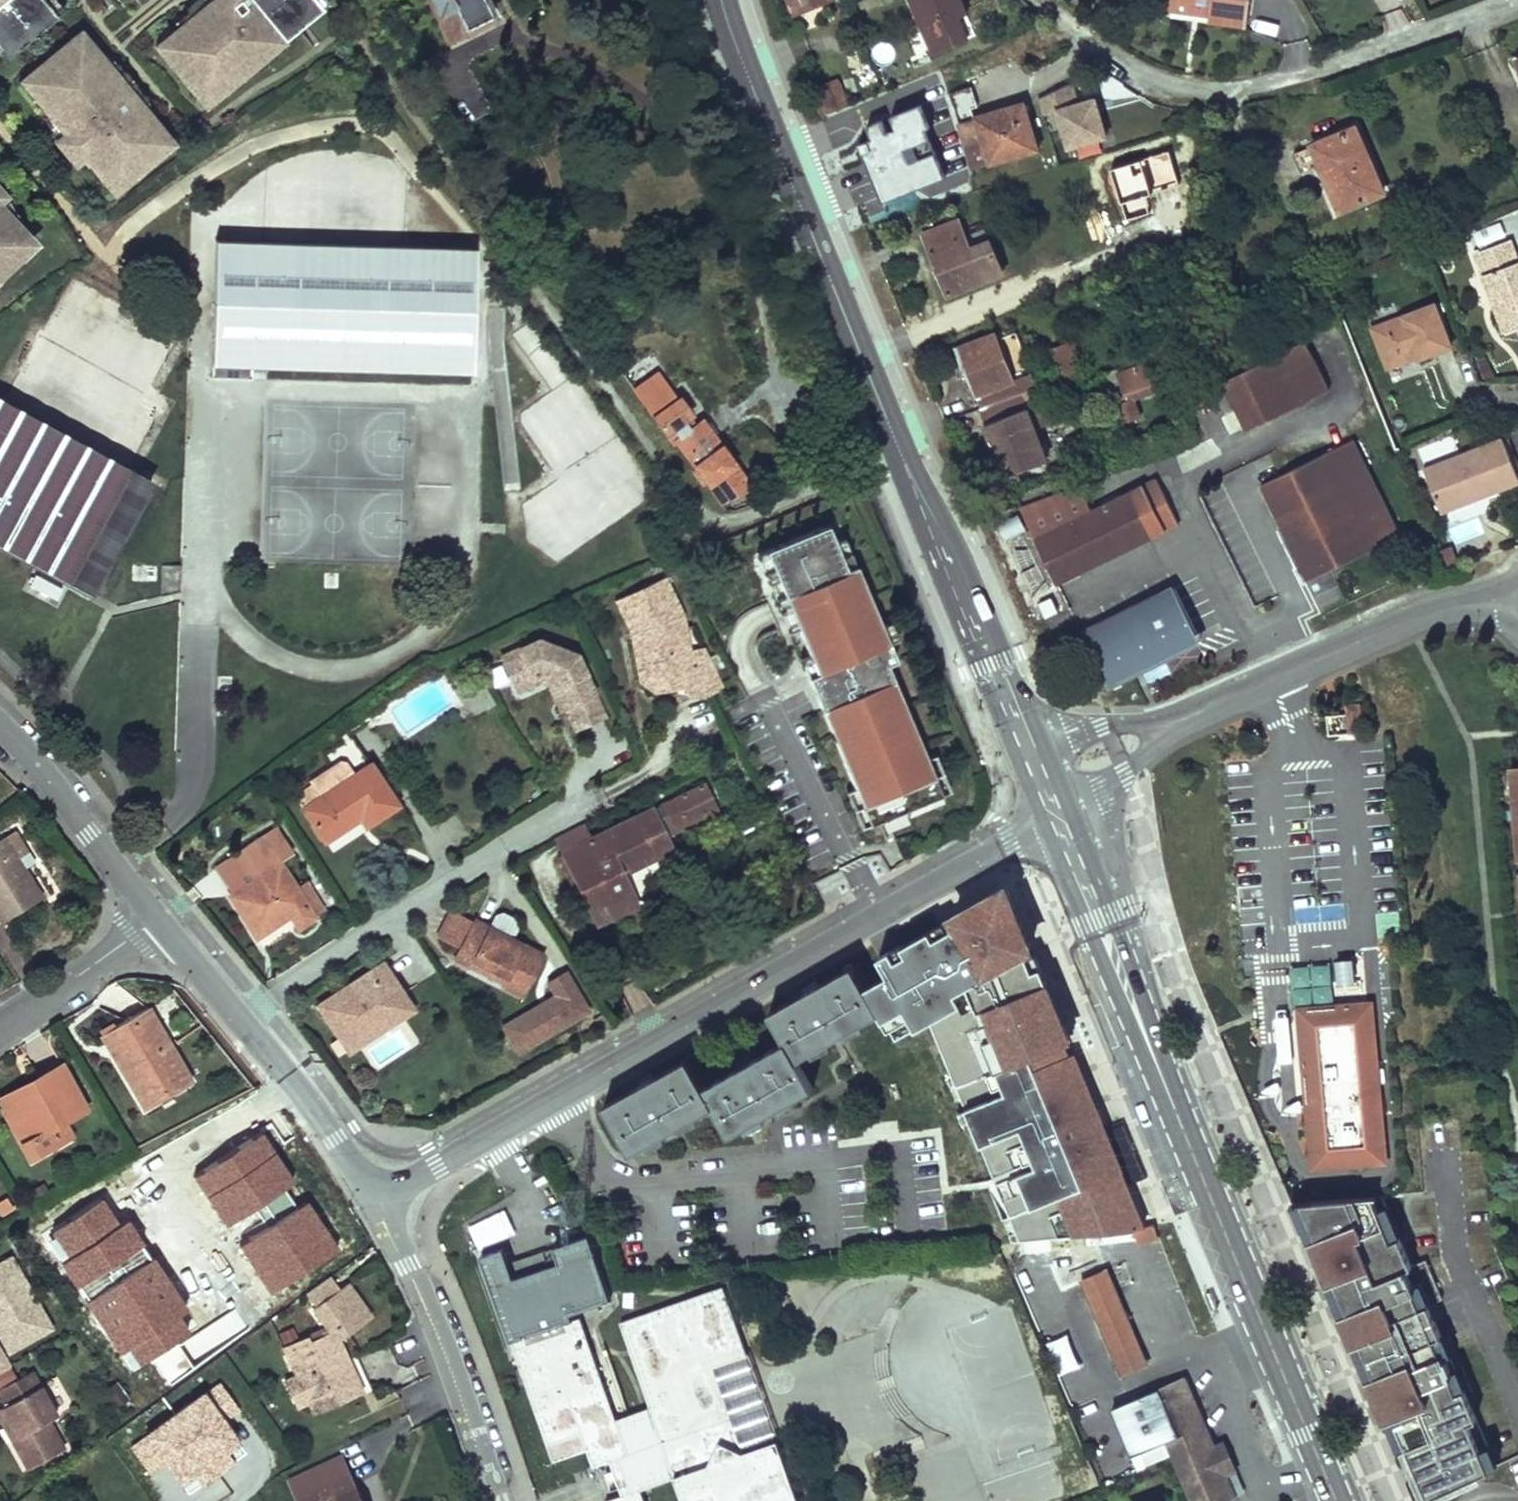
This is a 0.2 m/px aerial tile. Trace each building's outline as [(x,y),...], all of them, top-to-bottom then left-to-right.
[(8,66),(57,23),(39,4),(43,0),(0,0),(0,54),(8,66)] [(154,53),(200,112),(327,15),(315,0),(212,0),(154,53)] [(487,9),(482,0),(429,0),(444,29),(459,21),(463,29),(490,16),(487,9)] [(494,5),(491,0),(482,0),(487,9),(494,5)] [(796,14),(829,0),(790,0),(796,14)] [(968,41),(959,19),(955,10),(964,6),(961,0),(910,0),(934,56),(968,41)] [(1173,0),(1169,0),(1168,9),(1209,15),(1210,5),(1173,0)] [(1210,5),(1209,15),(1208,21),(1226,23),(1227,16),(1248,19),(1250,0),(1173,0),(1210,5)] [(964,6),(955,10),(959,19),(968,15),(964,6)] [(1248,19),(1227,16),(1226,23),(1247,26),(1248,19)] [(459,21),(444,29),(448,37),(463,29),(459,21)] [(14,88),(115,203),(175,153),(82,38),(14,88)] [(1095,95),(1078,99),(1074,83),(1041,93),(1058,152),(1107,138),(1095,95)] [(813,90),(823,115),(836,110),(826,84),(813,90)] [(974,120),(971,109),(978,107),(972,87),(950,93),(959,124),(974,120)] [(883,201),(945,175),(915,103),(854,129),(883,201)] [(1024,103),(979,117),(980,118),(986,139),(966,145),(973,170),(1038,150),(1024,103)] [(966,145),(986,139),(980,118),(974,120),(959,124),(966,145)] [(1356,127),(1312,145),(1340,211),(1384,192),(1356,127)] [(1188,172),(1169,171),(1167,223),(1186,224),(1188,172)] [(0,204),(0,270),(11,259),(8,255),(30,234),(0,204)] [(937,266),(948,295),(1003,273),(985,229),(965,237),(959,220),(924,234),(937,266)] [(459,241),(209,234),(206,351),(460,366),(459,241)] [(1505,332),(1517,327),(1517,260),(1510,240),(1475,253),(1505,332)] [(1052,274),(1055,284),(1074,277),(1071,267),(1052,274)] [(1372,328),(1388,369),(1408,361),(1407,358),(1417,354),(1418,357),(1419,359),(1435,353),(1452,346),(1435,304),(1372,328)] [(967,371),(981,408),(1020,393),(1031,389),(1038,387),(1016,332),(997,340),(995,333),(956,349),(962,366),(965,372),(967,371)] [(1046,351),(1056,380),(1085,370),(1075,341),(1046,351)] [(1223,381),(1247,431),(1330,390),(1305,341),(1223,381)] [(1135,355),(1116,362),(1118,368),(1120,373),(1139,367),(1135,355)] [(1118,368),(1106,373),(1124,423),(1142,417),(1135,397),(1147,393),(1145,386),(1161,381),(1172,377),(1165,358),(1139,367),(1120,373),(1118,368)] [(515,508),(553,564),(654,494),(575,379),(519,417),(561,477),(515,508)] [(1161,381),(1145,386),(1147,393),(1164,388),(1161,381)] [(750,485),(733,462),(702,420),(697,424),(671,389),(646,407),(672,444),(677,441),(697,468),(692,471),(701,484),(705,480),(720,500),(750,485)] [(1031,389),(1020,393),(1024,404),(1036,400),(1031,389)] [(979,409),(992,443),(1006,477),(1046,460),(1034,429),(1026,409),(1024,404),(1020,393),(981,408),(979,409)] [(1040,403),(1026,409),(1034,429),(1048,423),(1040,403)] [(0,542),(92,592),(150,487),(0,406),(0,543),(0,542)] [(267,555),(295,556),(300,438),(271,437),(267,555)] [(1441,514),(1475,500),(1473,496),(1484,491),(1486,496),(1517,483),(1517,476),(1511,460),(1502,438),(1445,461),(1447,467),(1426,476),(1441,514)] [(1354,439),(1261,485),(1303,572),(1304,574),(1307,580),(1400,534),(1354,439)] [(1006,477),(992,443),(986,445),(990,456),(999,479),(1006,477)] [(1423,469),(1426,476),(1447,467),(1445,461),(1423,469)] [(1484,491),(1473,496),(1475,500),(1486,496),(1484,491)] [(1047,561),(1058,584),(1151,538),(1128,493),(1036,539),(1047,561)] [(828,530),(768,554),(831,707),(822,712),(864,814),(932,782),(878,656),(886,654),(853,569),(846,574),(828,530)] [(129,594),(155,596),(157,563),(131,562),(129,594)] [(180,592),(182,566),(162,565),(161,597),(180,592)] [(32,569),(21,588),(53,607),(65,589),(32,569)] [(663,579),(616,602),(632,633),(639,630),(642,636),(643,675),(652,684),(675,673),(681,686),(686,695),(708,695),(712,693),(721,689),(689,626),(682,627),(682,616),(663,579)] [(1083,634),(1105,679),(1197,633),(1175,588),(1083,634)] [(639,630),(632,633),(633,683),(652,701),(681,686),(675,673),(652,684),(643,675),(642,636),(639,630)] [(586,678),(576,655),(537,638),(500,655),(513,684),(538,672),(552,680),(565,708),(593,695),(586,678)] [(518,695),(552,680),(538,672),(513,684),(518,695)] [(474,715),(493,701),(483,687),(464,701),(474,715)] [(604,717),(593,695),(565,708),(575,730),(604,717)] [(1357,701),(1342,705),(1348,731),(1363,728),(1357,701)] [(324,756),(342,783),(370,764),(352,737),(324,756)] [(397,804),(370,764),(342,783),(336,787),(304,808),(303,808),(325,841),(355,820),(353,818),(358,814),(366,825),(397,804)] [(295,794),(304,808),(336,787),(327,772),(295,794)] [(717,808),(705,783),(675,798),(687,823),(717,808)] [(661,804),(674,830),(687,823),(675,798),(661,804)] [(641,826),(656,818),(651,809),(636,816),(641,826)] [(884,832),(907,824),(902,809),(879,817),(884,832)] [(671,849),(656,818),(641,826),(636,816),(592,838),(562,853),(596,923),(636,903),(621,873),(671,849)] [(327,842),(332,851),(361,831),(356,823),(327,842)] [(555,838),(562,853),(592,838),(584,823),(555,838)] [(15,830),(4,836),(24,868),(35,862),(15,830)] [(284,842),(276,830),(263,837),(239,853),(256,880),(232,895),(230,896),(256,936),(290,915),(299,927),(314,917),(307,906),(318,898),(308,883),(297,890),(279,862),(271,850),(284,842)] [(4,836),(0,839),(0,920),(2,922),(42,897),(24,868),(4,836)] [(284,842),(271,850),(279,862),(292,854),(284,842)] [(256,880),(239,853),(215,869),(232,895),(256,880)] [(883,976),(864,987),(879,1013),(894,1042),(930,1021),(1010,1242),(1071,1236),(1133,1230),(1144,1229),(1074,1052),(1068,1054),(1064,1044),(1070,1042),(1003,883),(943,919),(948,929),(930,939),(925,931),(896,945),(901,955),(891,960),(886,951),(874,958),(883,976)] [(325,910),(318,898),(307,906),(314,917),(325,910)] [(473,922),(451,911),(438,936),(460,947),(473,922)] [(543,955),(512,939),(518,926),(515,919),(502,913),(495,915),(489,927),(474,920),(473,922),(460,947),(454,958),(470,966),(473,961),(505,977),(502,983),(501,985),(522,996),(543,955)] [(380,957),(310,1004),(345,1056),(415,1010),(380,957)] [(1353,981),(1351,958),(1334,960),(1336,982),(1353,981)] [(473,961),(470,966),(502,983),(505,977),(473,961)] [(639,1086),(605,1106),(631,1152),(665,1133),(661,1126),(676,1118),(680,1125),(714,1106),(730,1135),(764,1116),(760,1109),(774,1101),(778,1107),(812,1088),(796,1060),(830,1041),(826,1034),(840,1025),(844,1032),(879,1013),(864,987),(853,966),(811,990),(814,996),(807,1000),(804,994),(770,1013),(786,1042),(745,1065),(748,1071),(741,1075),(738,1069),(704,1088),(687,1059),(646,1082),(649,1089),(643,1092),(639,1086)] [(566,968),(542,980),(550,996),(499,1022),(515,1053),(590,1014),(566,968)] [(1346,1142),(1376,1140),(1363,989),(1299,994),(1311,1145),(1328,1144),(1329,1149),(1347,1151),(1346,1142)] [(811,990),(804,994),(807,1000),(814,996),(811,990)] [(147,1007),(101,1034),(145,1109),(179,1089),(166,1066),(178,1059),(147,1007)] [(826,1034),(830,1041),(844,1032),(840,1025),(826,1034)] [(191,1081),(178,1059),(166,1066),(179,1089),(191,1081)] [(28,1139),(21,1143),(30,1158),(58,1142),(50,1128),(64,1120),(86,1108),(61,1064),(36,1078),(44,1091),(33,1097),(30,1091),(8,1103),(28,1139)] [(745,1065),(738,1069),(741,1075),(748,1071),(745,1065)] [(0,1098),(0,1105),(21,1143),(28,1139),(8,1103),(30,1091),(33,1097),(44,1091),(36,1078),(0,1098)] [(646,1082),(639,1086),(643,1092),(649,1089),(646,1082)] [(760,1109),(764,1116),(778,1107),(774,1101),(760,1109)] [(661,1126),(665,1133),(680,1125),(676,1118),(661,1126)] [(50,1128),(58,1142),(72,1135),(64,1120),(50,1128)] [(215,1226),(229,1256),(268,1239),(261,1224),(281,1215),(255,1160),(208,1181),(227,1221),(215,1226)] [(1494,1467),(1433,1320),(1427,1305),(1435,1302),(1441,1299),(1425,1260),(1411,1266),(1399,1237),(1392,1240),(1373,1193),(1300,1199),(1425,1499),(1494,1467)] [(562,1227),(566,1262),(597,1258),(594,1223),(562,1227)] [(1144,1229),(1133,1230),(1134,1244),(1156,1242),(1154,1228),(1144,1229)] [(444,1243),(440,1245),(451,1267),(455,1265),(444,1243)] [(481,1256),(553,1462),(586,1450),(593,1467),(610,1461),(613,1470),(619,1487),(622,1495),(605,1500),(799,1500),(777,1440),(743,1452),(713,1367),(747,1355),(723,1286),(620,1322),(649,1407),(616,1419),(580,1317),(573,1320),(570,1314),(611,1299),(599,1265),(567,1276),(546,1267),(513,1279),(503,1248),(481,1256)] [(0,1266),(0,1336),(9,1351),(48,1329),(10,1261),(0,1266)] [(1107,1276),(1082,1287),(1120,1375),(1146,1364),(1107,1276)] [(365,1322),(348,1297),(339,1303),(331,1292),(323,1280),(298,1298),(307,1311),(306,1312),(319,1332),(323,1336),(302,1345),(300,1341),(278,1351),(292,1377),(306,1403),(312,1414),(360,1391),(336,1342),(365,1322)] [(348,1297),(340,1285),(331,1292),(339,1303),(348,1297)] [(323,1336),(319,1332),(300,1341),(302,1345),(323,1336)] [(1047,1342),(1059,1374),(1078,1367),(1067,1335),(1047,1342)] [(11,1366),(3,1352),(0,1353),(0,1372),(11,1366)] [(747,1355),(713,1367),(743,1452),(777,1440),(747,1355)] [(28,1472),(66,1453),(50,1424),(58,1420),(32,1374),(0,1391),(0,1397),(6,1408),(3,1410),(19,1438),(12,1442),(28,1472)] [(306,1403),(292,1377),(281,1383),(295,1409),(306,1403)] [(1112,1408),(1132,1455),(1142,1451),(1147,1465),(1171,1454),(1172,1457),(1191,1500),(1213,1500),(1205,1482),(1193,1454),(1183,1432),(1178,1434),(1159,1388),(1112,1408)] [(12,1442),(19,1438),(3,1410),(0,1411),(0,1421),(12,1442)] [(355,1485),(354,1485),(340,1457),(311,1471),(324,1499),(320,1500),(363,1500),(355,1485)] [(613,1470),(606,1473),(611,1490),(619,1487),(613,1470)] [(290,1481),(300,1500),(320,1500),(324,1499),(311,1471),(290,1481)]
